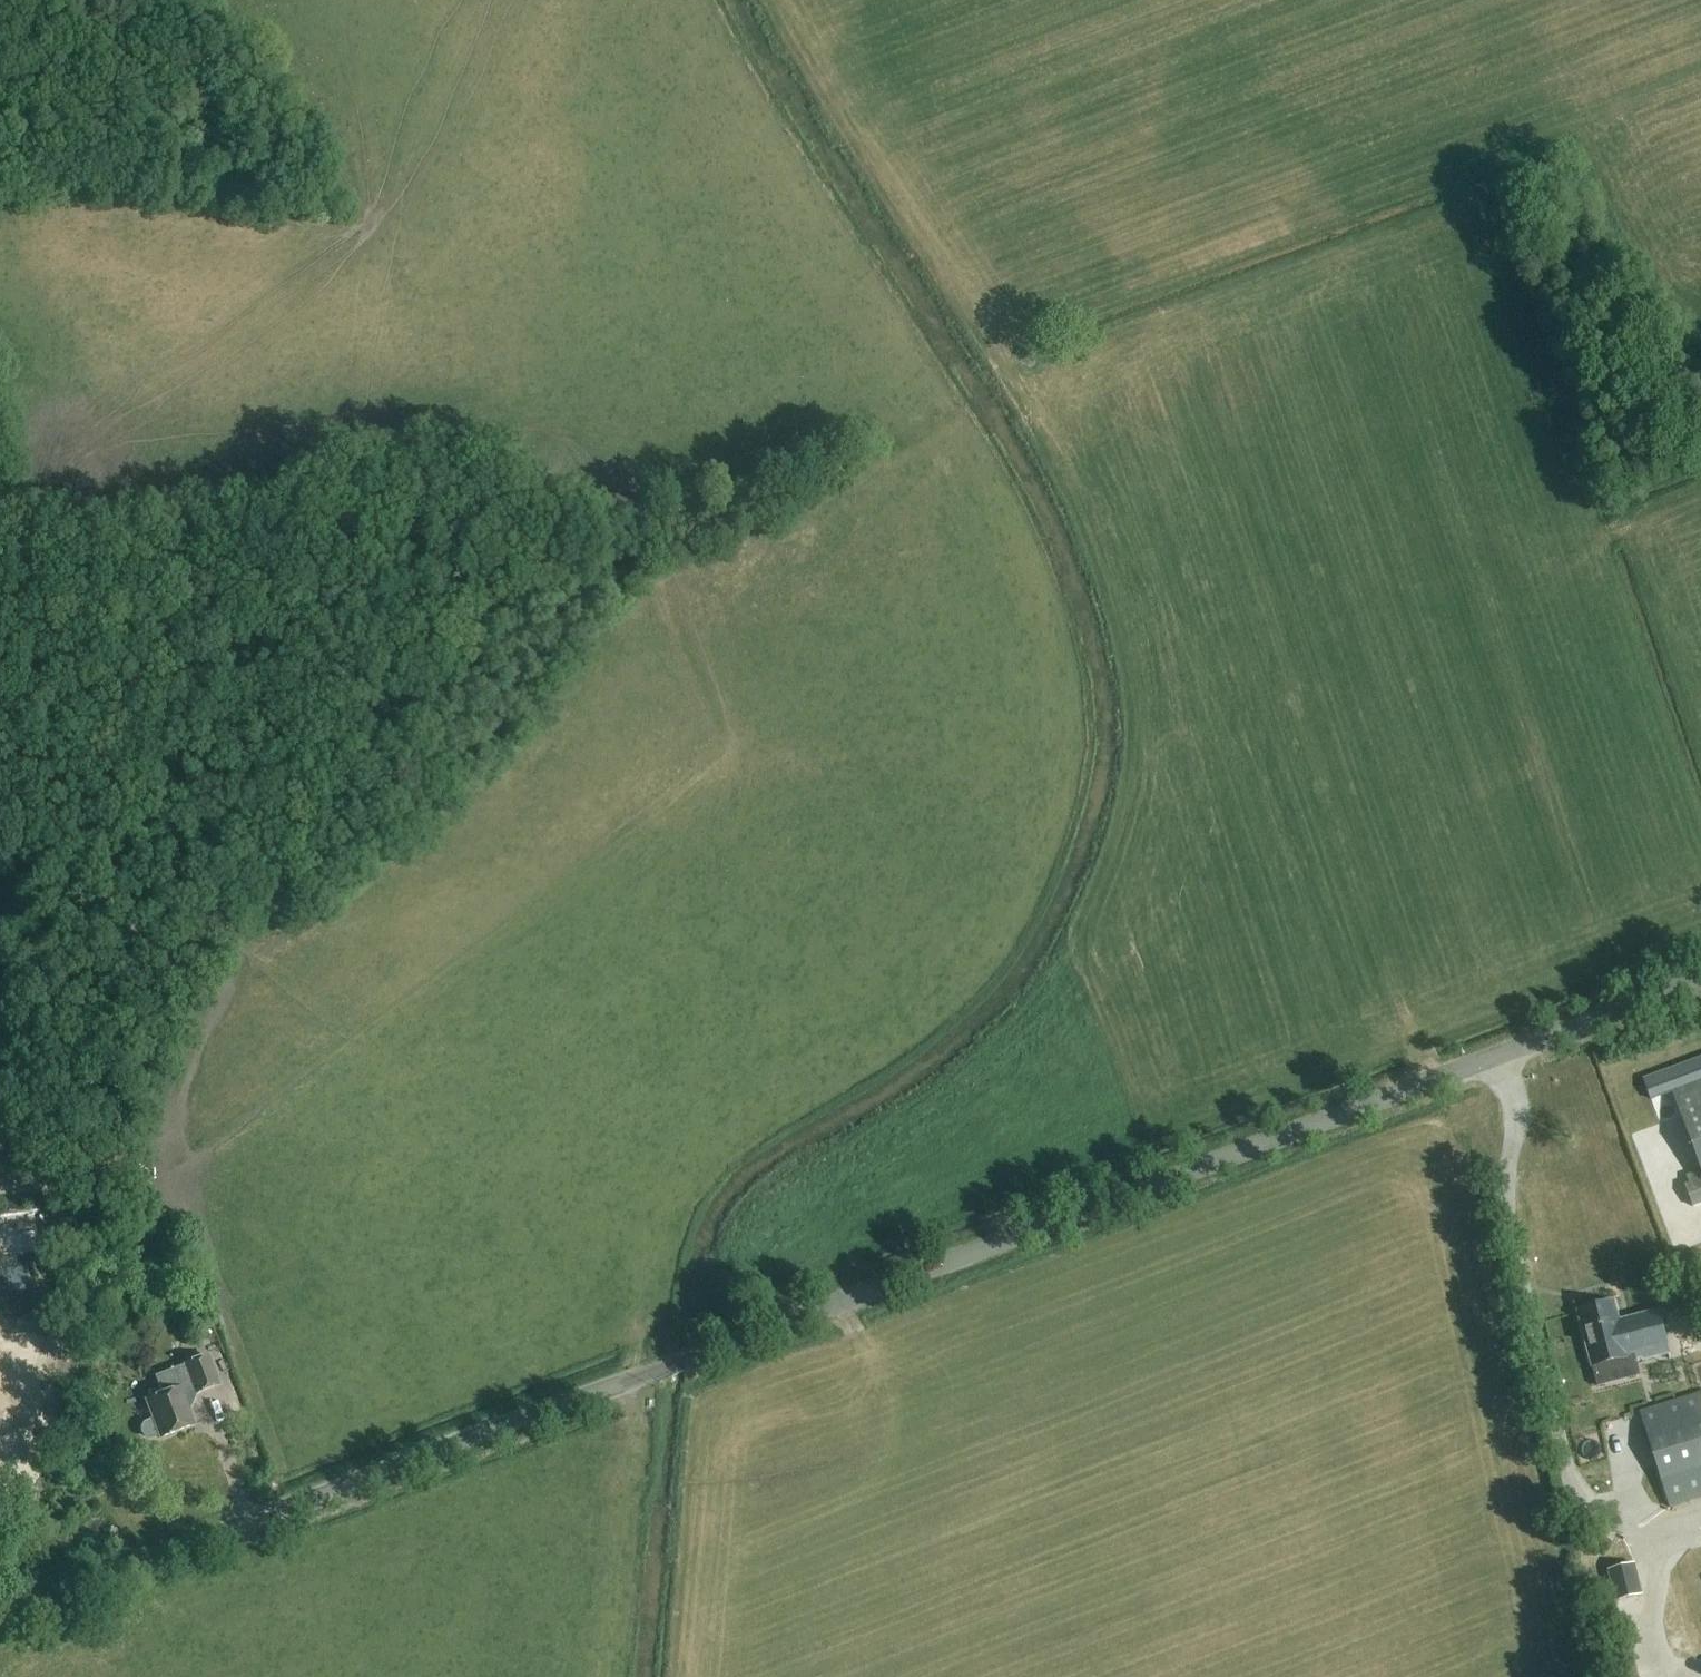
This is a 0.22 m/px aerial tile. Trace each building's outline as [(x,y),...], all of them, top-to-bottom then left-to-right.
[(1643,1080),(1650,1099),(1671,1091),(1700,1174),(1700,1058),(1643,1080)] [(1685,1188),(1693,1210),(1700,1207),(1700,1182),(1685,1188)] [(144,1224),(143,1236),(157,1237),(157,1225),(144,1224)] [(1614,1303),(1578,1312),(1592,1367),(1635,1356),(1636,1362),(1669,1353),(1658,1311),(1618,1321),(1614,1303)] [(145,1401),(153,1422),(145,1426),(142,1430),(142,1435),(145,1438),(150,1439),(159,1436),(160,1439),(194,1426),(187,1407),(192,1396),(219,1386),(208,1356),(153,1377),(161,1396),(145,1401)] [(1640,1413),(1669,1508),(1700,1498),(1700,1396),(1700,1394),(1640,1413)] [(1634,1564),(1608,1571),(1615,1602),(1641,1595),(1634,1564)]
